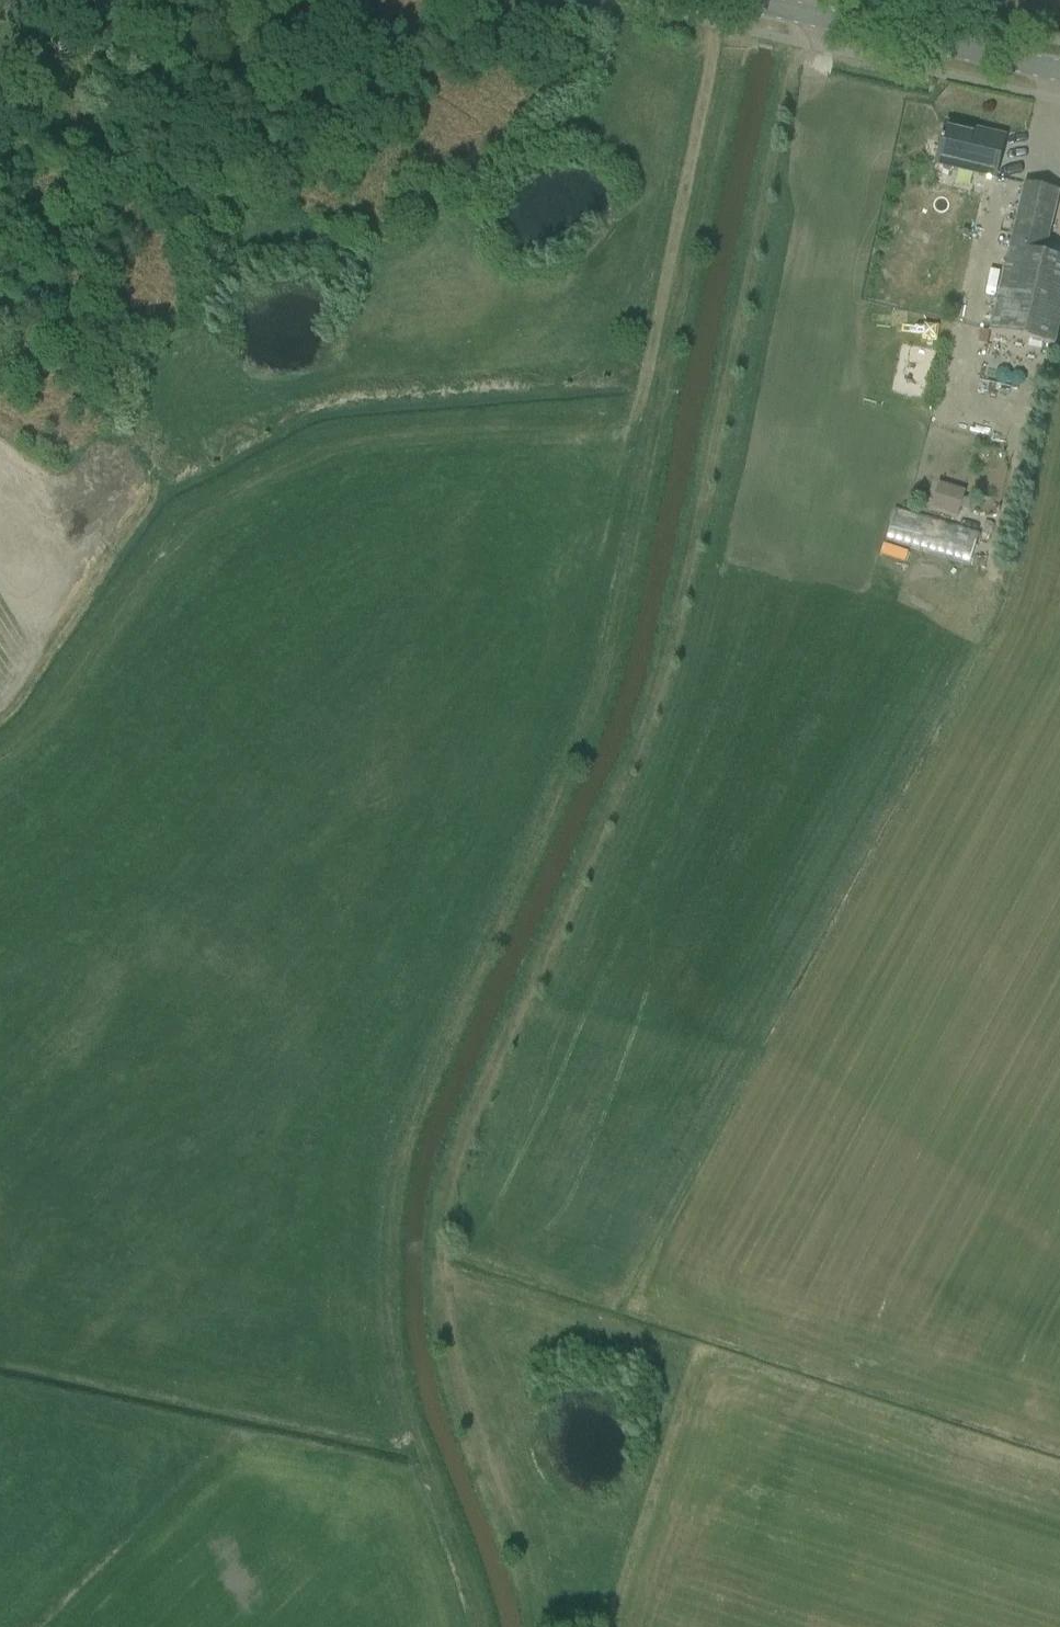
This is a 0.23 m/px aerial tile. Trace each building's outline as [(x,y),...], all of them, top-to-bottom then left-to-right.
[(943,144),(938,165),(995,179),(1005,140),(972,132),(971,136),(946,130),(944,140),(942,139),(941,143),(943,144)] [(1045,256),(1059,193),(1025,185),(1020,206),(1010,248),(991,332),(1055,346),(1059,324),(1059,260),(1045,256)] [(938,483),(930,511),(958,519),(966,492),(938,483)]
